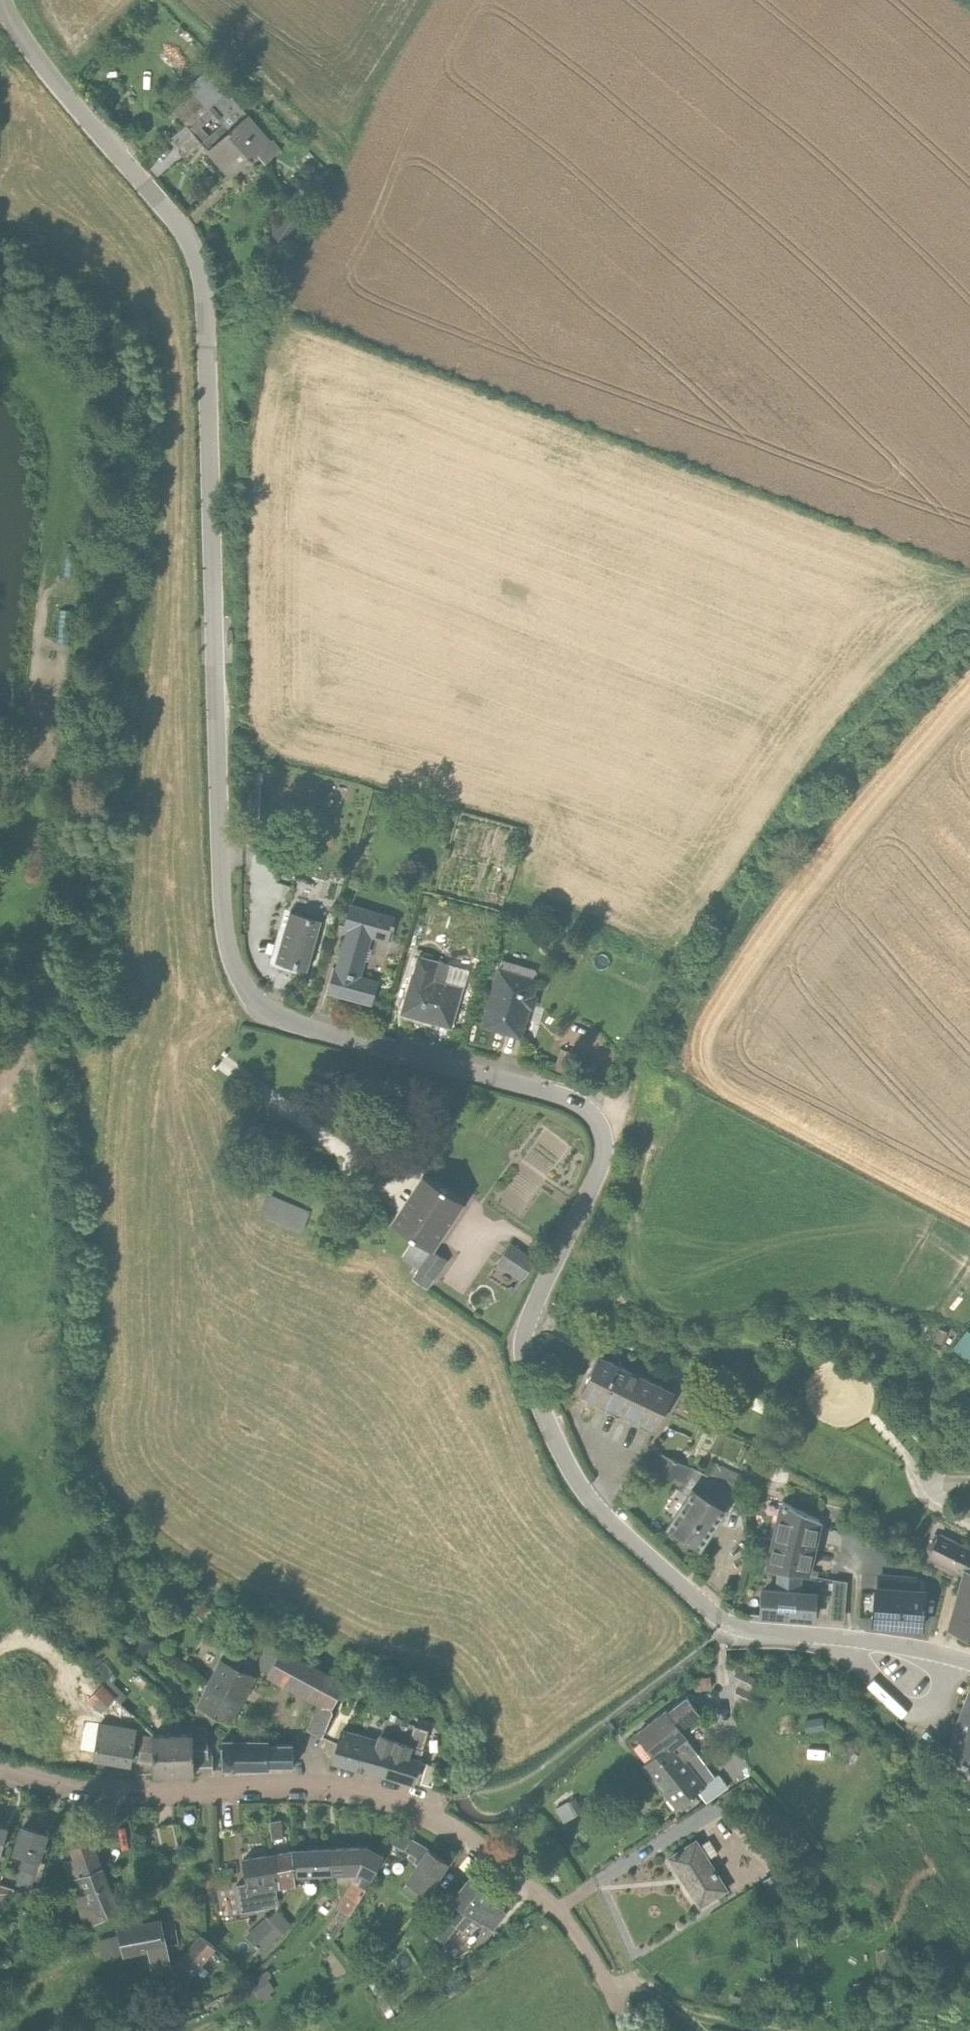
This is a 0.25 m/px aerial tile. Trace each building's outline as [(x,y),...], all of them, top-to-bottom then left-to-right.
[(281,146),(273,137),(207,67),(190,84),(195,88),(176,104),(209,144),(231,173),(258,150),(265,160),(281,146)] [(302,877),(301,900),(318,900),(318,877),(302,877)] [(348,896),(323,982),(371,996),(379,972),(361,967),(372,929),(386,933),(393,909),(348,896)] [(271,955),(304,964),(319,915),(286,905),(271,955)] [(399,1002),(451,1018),(463,978),(433,969),(439,950),(417,943),(399,1002)] [(479,1016),(520,1029),(530,999),(534,1000),(538,986),(535,985),(540,969),(533,967),(535,960),(502,951),(500,956),(497,956),(479,1016)] [(421,1169),(391,1215),(414,1229),(431,1241),(461,1195),(421,1169)] [(272,1213),(304,1231),(317,1207),(284,1190),(272,1213)] [(431,1241),(414,1229),(400,1249),(426,1267),(439,1247),(431,1241)] [(495,1260),(523,1278),(536,1257),(508,1240),(495,1260)] [(957,1333),(969,1343),(969,1317),(957,1333)] [(658,1426),(676,1388),(598,1350),(580,1389),(658,1426)] [(701,1470),(655,1446),(648,1460),(695,1484),(701,1470)] [(708,1474),(742,1490),(749,1475),(715,1459),(708,1474)] [(689,1483),(663,1526),(696,1546),(722,1504),(689,1483)] [(778,1496),(770,1536),(815,1545),(822,1517),(778,1496)] [(802,1572),(809,1574),(815,1545),(770,1536),(764,1564),(776,1567),(802,1572)] [(969,1631),(969,1567),(963,1565),(947,1625),(969,1631)] [(774,1584),(760,1583),(757,1613),(814,1617),(817,1587),(801,1586),(802,1572),(776,1567),(774,1584)] [(868,1574),(864,1623),(924,1627),(927,1579),(868,1574)] [(257,1653),(230,1639),(207,1685),(239,1702),(253,1674),(248,1671),(257,1653)] [(269,1643),(265,1649),(255,1667),(268,1674),(321,1702),(307,1730),(322,1737),(331,1719),(334,1711),(331,1708),(343,1681),(269,1643)] [(92,1670),(103,1682),(113,1673),(113,1672),(102,1661),(92,1670)] [(756,1679),(736,1670),(731,1681),(751,1691),(756,1679)] [(711,1688),(709,1676),(693,1678),(695,1690),(711,1688)] [(104,1683),(89,1699),(109,1721),(115,1715),(124,1723),(133,1713),(104,1683)] [(945,1755),(969,1766),(969,1683),(945,1755)] [(239,1702),(207,1685),(197,1706),(228,1722),(239,1702)] [(757,1695),(737,1686),(732,1698),(752,1707),(757,1695)] [(687,1693),(667,1708),(680,1728),(701,1713),(687,1693)] [(632,1730),(651,1753),(671,1738),(686,1757),(696,1750),(680,1728),(667,1708),(665,1706),(632,1730)] [(388,1719),(395,1721),(397,1715),(390,1713),(388,1719)] [(394,1740),(383,1774),(413,1782),(418,1762),(431,1721),(418,1718),(416,1725),(408,1723),(407,1726),(400,1723),(395,1738),(394,1740)] [(366,1736),(358,1768),(383,1774),(394,1740),(395,1738),(400,1723),(385,1719),(381,1734),(380,1733),(378,1739),(366,1736)] [(100,1723),(84,1721),(79,1752),(95,1755),(95,1757),(130,1763),(133,1743),(136,1728),(100,1722),(100,1723)] [(341,1729),(338,1741),(332,1761),(358,1768),(366,1736),(341,1729)] [(152,1735),(153,1773),(171,1773),(171,1771),(176,1770),(176,1773),(212,1772),(212,1756),(207,1756),(206,1739),(204,1739),(204,1733),(152,1735)] [(152,1735),(141,1734),(137,1761),(152,1763),(152,1735)] [(705,1784),(686,1757),(671,1738),(651,1753),(638,1763),(674,1807),(680,1803),(693,1793),(696,1790),(705,1784)] [(268,1741),(222,1741),(221,1770),(231,1770),(237,1770),(268,1770),(268,1766),(294,1766),(292,1745),(268,1745),(268,1741)] [(714,1776),(696,1750),(686,1757),(705,1784),(696,1790),(706,1803),(732,1785),(722,1771),(714,1776)] [(437,1767),(425,1764),(420,1783),(432,1786),(437,1767)] [(693,1793),(680,1803),(686,1811),(699,1801),(693,1793)] [(583,1813),(575,1797),(556,1807),(564,1823),(583,1813)] [(270,1823),(272,1839),(282,1838),(280,1822),(270,1823)] [(179,1847),(173,1824),(171,1824),(172,1825),(158,1828),(157,1828),(163,1851),(179,1847)] [(23,1827),(17,1846),(15,1852),(25,1856),(17,1883),(29,1887),(45,1834),(23,1827)] [(399,1832),(393,1843),(417,1856),(414,1861),(418,1863),(407,1880),(408,1881),(403,1889),(418,1899),(424,1891),(427,1893),(437,1878),(448,1862),(447,1861),(446,1861),(432,1852),(430,1851),(430,1850),(429,1849),(399,1832)] [(800,1833),(792,1840),(801,1849),(808,1842),(800,1833)] [(98,1855),(91,1840),(77,1846),(78,1847),(75,1849),(74,1848),(71,1849),(75,1859),(65,1862),(72,1880),(69,1881),(87,1926),(118,1910),(114,1898),(102,1866),(98,1855)] [(696,1840),(687,1846),(670,1857),(700,1905),(717,1895),(726,1888),(696,1840)] [(366,1847),(330,1848),(331,1872),(356,1871),(352,1877),(354,1879),(338,1907),(340,1908),(336,1917),(348,1924),(383,1856),(366,1847)] [(294,1875),(331,1872),(330,1848),(292,1850),(292,1851),(294,1875)] [(290,1851),(274,1855),(280,1886),(294,1884),(294,1875),(292,1851),(290,1851)] [(276,1887),(280,1886),(274,1855),(274,1854),(268,1856),(243,1860),(247,1883),(238,1885),(243,1912),(279,1905),(276,1887)] [(215,1883),(213,1869),(203,1872),(204,1892),(214,1890),(213,1883),(215,1883)] [(459,1904),(452,1914),(450,1917),(442,1911),(428,1928),(444,1942),(457,1925),(463,1930),(474,1915),(493,1928),(505,1913),(489,1893),(471,1878),(459,1894),(454,1900),(459,1904)] [(8,1894),(10,1886),(0,1885),(0,1892),(8,1894)] [(284,1933),(269,1917),(259,1927),(275,1942),(284,1933)] [(155,1980),(171,1969),(161,1920),(117,1929),(119,1936),(99,1940),(104,1959),(148,1951),(155,1980)] [(418,1926),(411,1934),(415,1938),(423,1930),(418,1926)] [(202,1936),(181,1961),(193,1971),(193,1972),(214,1947),(202,1936)] [(193,1971),(181,1961),(171,1972),(182,1982),(193,1971)] [(266,1977),(252,1985),(263,2003),(272,1998),(270,1993),(273,1990),(266,1977)] [(377,2001),(383,2013),(391,2009),(385,1996),(377,2000),(377,2001)]
